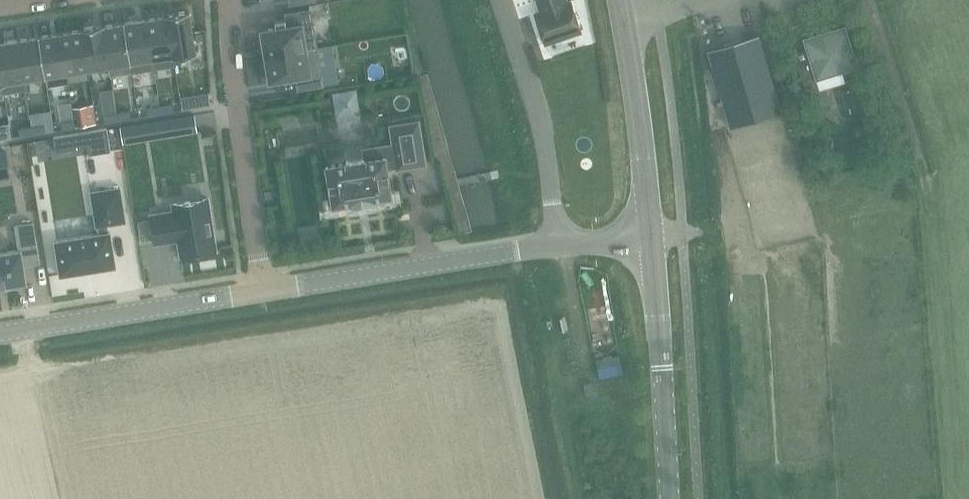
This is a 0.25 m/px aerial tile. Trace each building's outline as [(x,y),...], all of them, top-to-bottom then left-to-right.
[(544,43),(580,31),(570,1),(566,3),(565,0),(537,0),(541,11),(534,14),(544,43)] [(188,10),(165,14),(165,15),(166,15),(173,56),(174,56),(195,53),(188,10)] [(287,25),(260,30),(261,35),(264,56),(306,49),(306,50),(316,48),(309,10),(291,12),(285,13),(287,25)] [(165,15),(145,19),(153,68),(175,64),(174,56),(173,56),(166,15),(165,15)] [(145,19),(123,22),(131,71),(153,68),(145,19)] [(103,25),(102,25),(108,65),(109,75),(131,71),(123,22),(103,25)] [(102,25),(81,28),(88,68),(108,65),(102,25)] [(845,77),(859,73),(844,25),(803,38),(809,59),(797,63),(805,89),(818,86),(816,78),(843,70),(845,77)] [(81,28),(60,31),(68,71),(88,68),(81,28)] [(60,31),(38,34),(45,75),(68,71),(60,31)] [(38,34),(17,38),(23,79),(45,75),(38,34)] [(776,100),(757,34),(706,50),(729,127),(779,112),(776,100)] [(2,84),(3,92),(26,88),(24,79),(23,79),(17,39),(0,42),(0,71),(2,84)] [(306,49),(264,56),(268,81),(296,77),(298,89),(322,85),(320,73),(316,48),(306,50),(306,49)] [(342,105),(365,100),(358,73),(336,78),(342,105)] [(208,93),(180,96),(182,109),(210,105),(208,93)] [(114,101),(101,103),(103,114),(116,112),(114,101)] [(172,103),(159,105),(160,113),(173,111),(172,103)] [(92,104),(72,107),(75,127),(95,123),(92,104)] [(159,105),(146,107),(147,115),(160,113),(159,105)] [(129,110),(116,112),(117,120),(130,118),(129,110)] [(116,112),(103,114),(104,122),(117,120),(116,112)] [(194,115),(120,127),(123,143),(196,131),(194,115)] [(73,119),(60,121),(62,129),(75,127),(73,119)] [(327,165),(325,165),(325,167),(326,167),(331,204),(331,206),(334,205),(352,202),(352,204),(371,201),(371,199),(389,196),(389,197),(391,196),(391,194),(390,194),(386,168),(396,167),(396,169),(425,164),(418,121),(389,125),(392,144),(380,145),(382,156),(364,159),(364,158),(345,161),(345,162),(327,165)] [(44,124),(31,126),(32,134),(45,132),(44,124)] [(31,126),(18,128),(19,136),(32,134),(31,126)] [(106,128),(52,137),(55,152),(87,147),(88,155),(110,152),(106,128)] [(0,131),(0,139),(12,137),(11,129),(0,131)] [(0,151),(0,176),(9,175),(5,150),(0,151)] [(499,178),(497,170),(487,172),(456,179),(450,180),(451,188),(457,187),(473,183),(490,180),(499,178)] [(99,234),(54,241),(60,276),(79,272),(115,267),(109,232),(107,233),(106,225),(125,222),(119,187),(90,192),(96,226),(98,226),(99,234)] [(173,211),(150,215),(154,243),(170,241),(169,239),(177,237),(180,256),(215,250),(207,198),(172,204),(173,211)] [(0,252),(0,285),(9,284),(8,283),(25,280),(23,265),(39,262),(35,242),(18,245),(19,249),(0,252)] [(591,383),(582,385),(584,397),(593,395),(591,383)]
